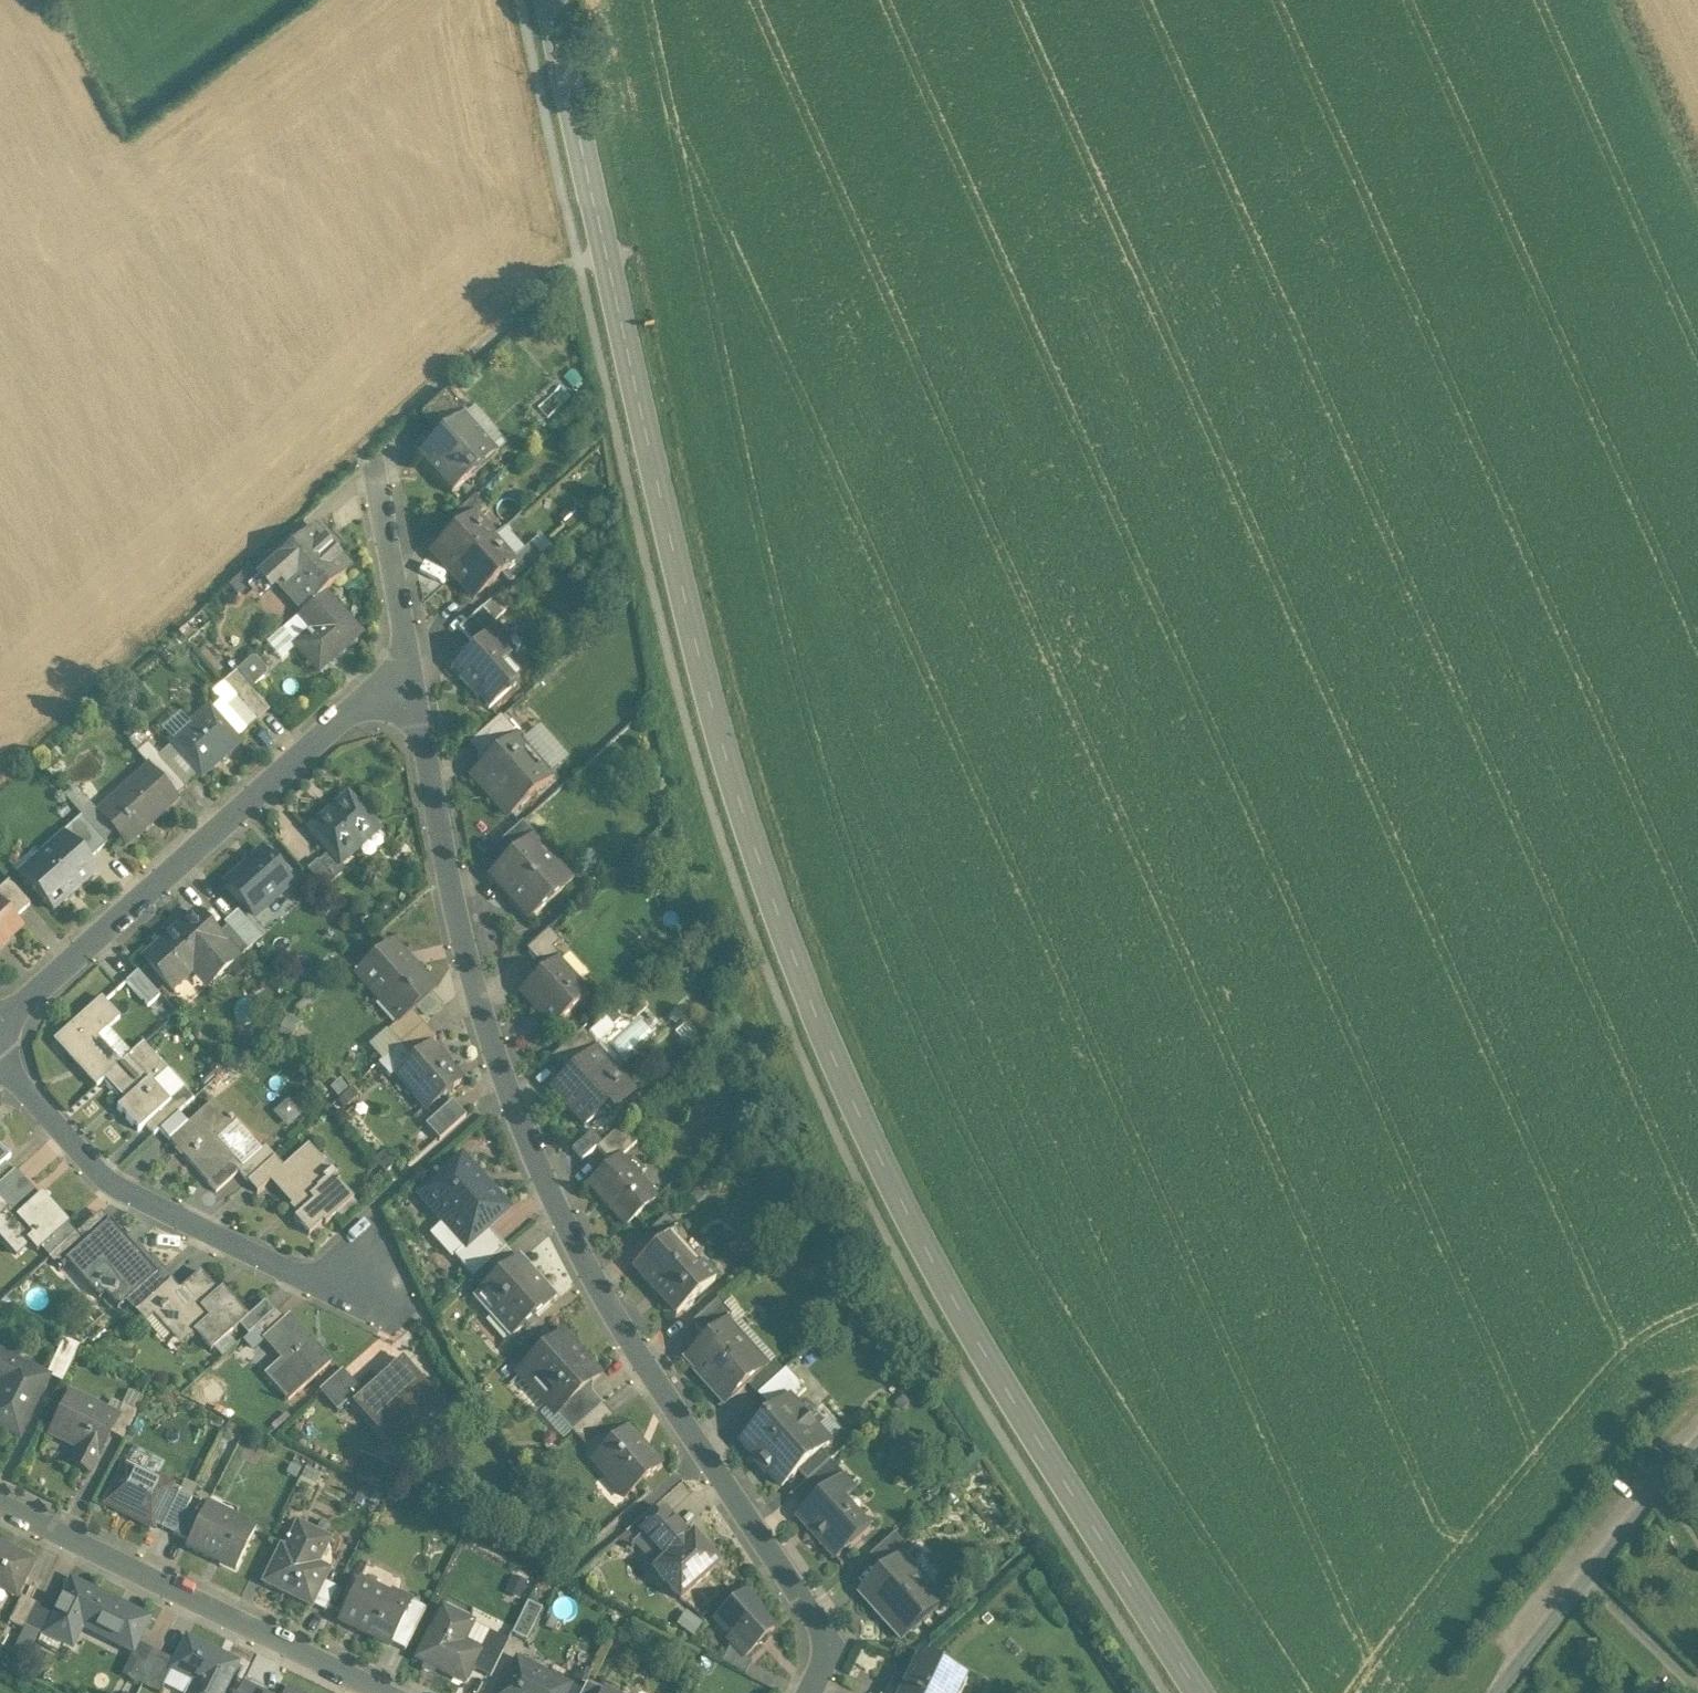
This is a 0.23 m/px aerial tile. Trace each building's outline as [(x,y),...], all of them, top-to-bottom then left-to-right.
[(467,415),(447,393),(423,413),(443,435),(464,416),(465,417),(467,415)] [(443,435),(418,457),(452,495),(498,454),(465,417),(464,416),(443,435)] [(475,498),(450,520),(459,530),(474,516),(476,518),(486,509),(475,498)] [(459,530),(433,553),(453,577),(495,540),(476,518),(474,516),(459,530)] [(313,530),(267,571),(302,610),(304,613),(324,594),(350,571),(313,530)] [(495,540),(453,577),(474,600),(501,575),(515,562),(514,561),(495,540)] [(531,545),(514,561),(515,562),(501,575),(510,585),(541,557),(531,545)] [(252,568),(228,588),(238,599),(261,578),(252,568)] [(361,635),(324,594),(304,613),(286,629),(299,644),(295,648),(319,674),(361,635)] [(482,610),(459,630),(474,647),(498,627),(482,610)] [(474,647),(451,668),(489,711),(516,686),(500,668),(520,651),(498,626),(498,627),(474,647)] [(255,661),(251,661),(237,673),(252,689),(265,677),(266,673),(255,661)] [(252,689),(237,673),(224,684),(237,699),(258,722),(271,711),(252,689)] [(258,722),(237,699),(226,710),(246,733),(258,722)] [(239,744),(209,710),(171,744),(201,778),(239,744)] [(501,718),(473,743),(489,761),(517,736),(501,718)] [(489,761),(472,776),(509,817),(553,777),(517,736),(489,761)] [(185,786),(148,744),(136,754),(148,768),(174,796),(185,786)] [(174,796),(148,768),(97,813),(126,846),(178,800),(174,796)] [(379,831),(348,796),(310,830),(340,865),(379,831)] [(107,845),(82,817),(62,835),(66,839),(67,838),(88,862),(107,845)] [(523,823),(499,844),(511,857),(530,840),(531,840),(535,837),(523,823)] [(88,862),(67,838),(66,839),(62,835),(40,854),(44,859),(23,878),(53,911),(97,872),(88,862)] [(511,857),(488,877),(527,922),(574,881),(535,837),(531,840),(530,840),(511,857)] [(261,856),(227,886),(254,916),(288,885),(261,856)] [(336,881),(318,861),(307,871),(325,891),(336,881)] [(9,882),(0,889),(0,904),(14,920),(30,906),(9,882)] [(0,904),(0,947),(21,928),(14,920),(0,904)] [(261,939),(238,912),(224,924),(227,928),(228,927),(248,950),(261,939)] [(196,915),(144,961),(171,991),(200,966),(214,982),(237,961),(216,938),(196,915)] [(248,950),(228,927),(227,928),(216,938),(237,961),(248,951),(248,950)] [(549,929),(526,951),(537,963),(561,942),(549,929)] [(435,993),(391,943),(356,974),(399,1023),(411,1012),(412,1013),(435,993)] [(589,995),(557,959),(521,991),(539,1011),(540,1010),(555,1026),(589,995)] [(160,998),(138,973),(125,984),(147,1009),(160,998)] [(101,1000),(56,1041),(97,1087),(104,1080),(121,1064),(98,1039),(119,1020),(101,1000)] [(412,1013),(411,1012),(399,1023),(388,1033),(400,1046),(423,1025),(412,1013)] [(423,1025),(400,1046),(412,1060),(428,1045),(429,1046),(436,1040),(423,1025)] [(582,1032),(551,1059),(566,1076),(593,1051),(595,1052),(598,1049),(582,1032)] [(143,1044),(121,1064),(104,1080),(124,1102),(117,1109),(138,1132),(145,1126),(170,1103),(169,1102),(154,1085),(168,1072),(143,1044)] [(429,1046),(428,1045),(412,1060),(397,1073),(417,1095),(415,1096),(426,1109),(440,1096),(443,1099),(462,1082),(429,1046)] [(566,1076),(550,1089),(584,1127),(606,1108),(614,1116),(615,1115),(603,1101),(618,1088),(616,1086),(620,1083),(621,1084),(623,1083),(595,1052),(593,1051),(566,1076)] [(168,1072),(154,1085),(169,1102),(183,1089),(168,1072)] [(183,1089),(169,1102),(170,1103),(145,1126),(154,1136),(160,1131),(178,1115),(194,1100),(183,1089)] [(272,1111),(287,1127),(302,1112),(288,1097),(272,1111)] [(452,1102),(425,1126),(440,1141),(466,1118),(452,1102)] [(187,1125),(169,1141),(207,1183),(233,1159),(242,1169),(261,1151),(236,1124),(233,1127),(212,1103),(187,1125)] [(178,1115),(160,1131),(169,1141),(187,1125),(178,1115)] [(601,1144),(598,1148),(612,1165),(620,1158),(621,1159),(637,1144),(621,1127),(601,1144)] [(591,1133),(572,1150),(582,1162),(598,1148),(601,1144),(591,1133)] [(308,1146),(283,1168),(284,1169),(270,1182),(292,1206),(295,1203),(302,1212),(295,1219),(309,1235),(322,1223),(325,1226),(354,1200),(333,1177),(339,1173),(336,1169),(327,1177),(305,1152),(310,1148),(308,1146)] [(261,1151),(242,1169),(242,1170),(239,1173),(247,1183),(274,1159),(265,1148),(261,1151)] [(6,1164),(11,1159),(10,1158),(8,1159),(0,1150),(0,1169),(6,1164)] [(506,1214),(475,1179),(479,1175),(462,1156),(438,1178),(436,1176),(432,1179),(434,1181),(419,1195),(436,1214),(441,1210),(450,1220),(449,1221),(470,1244),(471,1246),(490,1229),(506,1214)] [(621,1159),(620,1158),(612,1165),(589,1185),(627,1227),(657,1200),(621,1159)] [(233,1159),(207,1183),(216,1193),(239,1173),(242,1170),(242,1169),(233,1159)] [(274,1159),(247,1183),(257,1194),(270,1182),(284,1169),(283,1168),(274,1159)] [(0,1169),(0,1185),(14,1172),(6,1164),(0,1169)] [(0,1185),(0,1199),(2,1201),(6,1206),(27,1187),(14,1172),(0,1185)] [(27,1187),(6,1206),(2,1201),(0,1203),(0,1223),(6,1230),(0,1236),(0,1237),(16,1256),(29,1244),(37,1253),(67,1226),(42,1197),(39,1200),(27,1187)] [(101,1214),(76,1235),(85,1245),(109,1223),(109,1224),(110,1223),(101,1214)] [(669,1215),(647,1234),(658,1247),(667,1238),(668,1239),(674,1233),(680,1228),(669,1215)] [(85,1245),(71,1256),(117,1308),(125,1301),(154,1275),(154,1274),(109,1224),(109,1223),(85,1245)] [(506,1248),(490,1229),(471,1246),(470,1244),(456,1257),(473,1277),(486,1266),(506,1248)] [(658,1247),(635,1267),(678,1315),(716,1280),(674,1233),(668,1239),(667,1238),(658,1247)] [(520,1263),(506,1248),(486,1266),(497,1278),(509,1268),(512,1271),(520,1263)] [(520,1263),(512,1271),(509,1268),(497,1278),(474,1299),(511,1340),(557,1299),(523,1261),(520,1263)] [(154,1275),(125,1301),(135,1313),(171,1281),(160,1269),(154,1274),(154,1275)] [(180,1291),(153,1315),(154,1317),(156,1319),(161,1314),(187,1343),(196,1336),(210,1352),(240,1326),(249,1318),(248,1318),(224,1291),(220,1294),(201,1273),(180,1291)] [(171,1281),(135,1313),(146,1325),(154,1317),(153,1315),(180,1291),(171,1281)] [(720,1298),(694,1322),(709,1339),(724,1325),(725,1325),(736,1316),(720,1298)] [(265,1303),(248,1318),(249,1318),(240,1326),(249,1336),(254,1331),(274,1313),(265,1303)] [(274,1313),(254,1331),(265,1342),(286,1323),(276,1312),(274,1313)] [(286,1323),(265,1342),(283,1363),(267,1378),(289,1403),(332,1365),(291,1319),(286,1323)] [(769,1367),(752,1348),(749,1351),(725,1325),(724,1325),(709,1339),(688,1358),(729,1404),(750,1384),(769,1367)] [(564,1333),(519,1373),(557,1415),(584,1390),(601,1374),(564,1333)] [(0,1352),(0,1380),(3,1381),(0,1387),(0,1428),(19,1438),(51,1377),(0,1352)] [(775,1361),(769,1367),(750,1384),(759,1395),(780,1376),(785,1372),(775,1361)] [(444,1410),(404,1364),(358,1403),(359,1405),(368,1397),(405,1441),(397,1448),(398,1449),(444,1410)] [(785,1372),(780,1376),(759,1395),(776,1414),(777,1414),(779,1415),(793,1402),(794,1403),(807,1391),(788,1369),(785,1372)] [(343,1370),(320,1391),(338,1412),(362,1391),(343,1370)] [(584,1390),(557,1415),(572,1432),(599,1408),(584,1390)] [(129,1391),(123,1405),(136,1412),(143,1398),(129,1391)] [(106,1411),(72,1394),(52,1435),(80,1448),(72,1464),(92,1474),(112,1434),(120,1418),(117,1416),(106,1411)] [(117,1416),(123,1405),(112,1400),(106,1411),(117,1416)] [(794,1403),(793,1402),(779,1415),(777,1414),(776,1414),(744,1444),(783,1487),(800,1472),(823,1451),(830,1444),(811,1422),(802,1430),(799,1426),(807,1418),(794,1403)] [(123,1405),(117,1416),(120,1418),(112,1434),(123,1439),(136,1412),(123,1405)] [(599,1408),(572,1432),(585,1446),(612,1421),(599,1408)] [(650,1455),(628,1430),(592,1462),(625,1499),(663,1466),(652,1453),(650,1455)] [(823,1451),(800,1472),(808,1481),(832,1461),(823,1451)] [(832,1461),(808,1481),(822,1495),(828,1490),(829,1491),(846,1476),(832,1461)] [(172,1485),(125,1463),(105,1504),(151,1527),(172,1485)] [(185,1480),(179,1493),(192,1499),(198,1487),(185,1480)] [(808,1481),(792,1496),(806,1510),(822,1495),(808,1481)] [(829,1491),(828,1490),(822,1495),(806,1510),(799,1517),(838,1559),(867,1532),(829,1491)] [(174,1535),(187,1510),(192,1499),(179,1493),(162,1528),(174,1535)] [(233,1518),(230,1523),(206,1511),(208,1506),(206,1505),(200,1516),(188,1541),(186,1545),(236,1569),(255,1529),(233,1518)] [(200,1516),(187,1510),(174,1535),(188,1541),(200,1516)] [(682,1531),(667,1514),(646,1534),(660,1550),(682,1531)] [(329,1572),(309,1562),(321,1536),(298,1525),(285,1550),(281,1548),(263,1583),(311,1607),(323,1582),(329,1572)] [(682,1531),(660,1550),(668,1560),(690,1540),(682,1531)] [(896,1533),(874,1553),(890,1571),(905,1557),(906,1559),(913,1552),(896,1533)] [(668,1560),(655,1572),(681,1601),(719,1566),(693,1537),(690,1540),(668,1560)] [(0,1546),(0,1589),(16,1596),(33,1562),(0,1546)] [(906,1559),(905,1557),(890,1571),(862,1596),(902,1641),(945,1603),(906,1559)] [(149,1619),(71,1581),(47,1631),(66,1640),(76,1620),(134,1649),(149,1619)] [(390,1596),(359,1581),(339,1621),(390,1646),(392,1644),(412,1603),(392,1593),(390,1596)] [(337,1589),(323,1582),(311,1606),(325,1613),(337,1589)] [(759,1605),(749,1595),(744,1594),(717,1620),(732,1637),(728,1641),(743,1658),(776,1629),(759,1610),(759,1605)] [(22,1597),(9,1624),(23,1630),(24,1627),(35,1604),(22,1597)] [(412,1603),(392,1644),(405,1650),(426,1609),(412,1603)] [(528,1603),(512,1635),(526,1642),(542,1610),(528,1603)] [(49,1611),(35,1604),(24,1627),(38,1634),(49,1611)] [(479,1652),(458,1641),(468,1621),(441,1608),(416,1659),(449,1675),(449,1676),(465,1683),(472,1669),(480,1652),(479,1652)] [(187,1638),(175,1662),(171,1670),(195,1683),(190,1692),(224,1692),(238,1664),(187,1638)] [(503,1653),(484,1643),(479,1652),(480,1652),(472,1669),(490,1679),(503,1653)] [(159,1654),(145,1647),(129,1679),(143,1686),(159,1654)] [(143,1686),(156,1692),(160,1692),(171,1670),(175,1662),(159,1654),(143,1686)] [(924,1657),(923,1659),(924,1659),(915,1678),(914,1677),(906,1692),(962,1692),(969,1679),(924,1657)] [(517,1661),(502,1692),(566,1692),(569,1687),(568,1686),(567,1688),(548,1678),(549,1677),(517,1661)] [(587,1683),(582,1692),(601,1692),(602,1691),(587,1683)] [(243,1684),(239,1692),(262,1692),(243,1684)]
